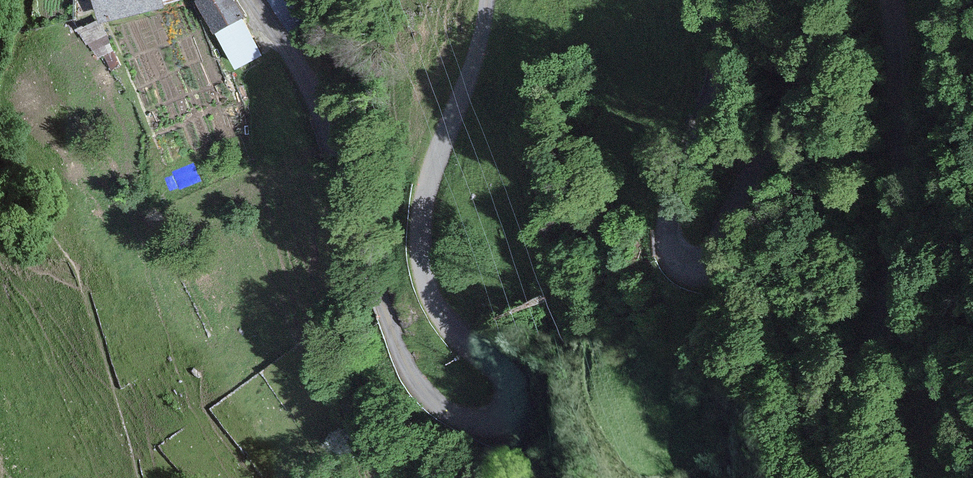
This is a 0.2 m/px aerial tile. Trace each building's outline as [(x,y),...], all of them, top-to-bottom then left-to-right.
[(110,15),(166,5),(165,0),(108,0),(110,15)] [(240,0),(209,0),(223,27),(248,13),(240,0)] [(304,0),(277,0),(295,30),(315,18),(304,0)]
